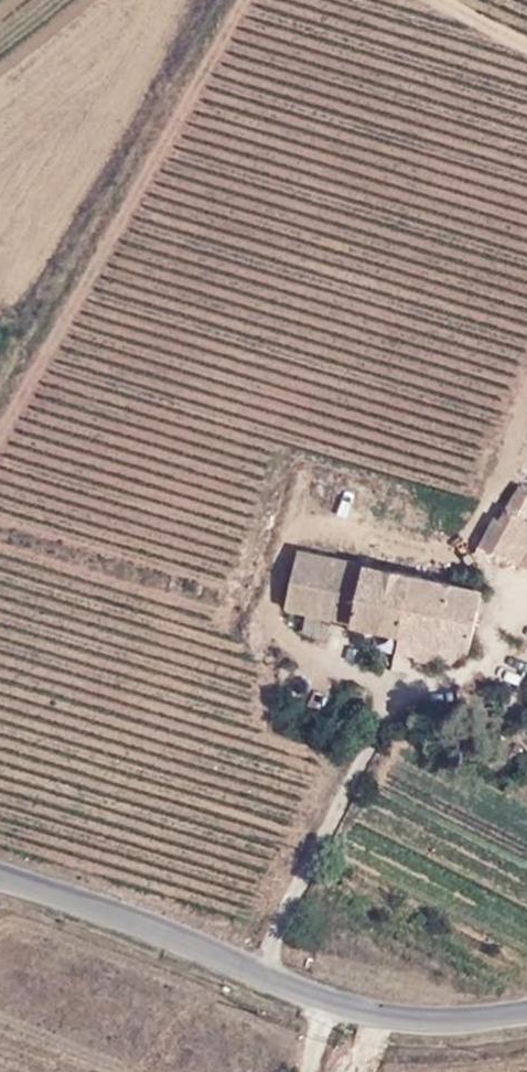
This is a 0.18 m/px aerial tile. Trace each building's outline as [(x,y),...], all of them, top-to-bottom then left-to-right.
[(483,542),(526,567),(526,486),(519,482),(501,515),(493,513),(483,542)] [(349,556),(301,547),(287,605),(308,609),(304,630),(329,638),(349,556)] [(487,579),(365,552),(354,617),(473,644),(487,579)]
